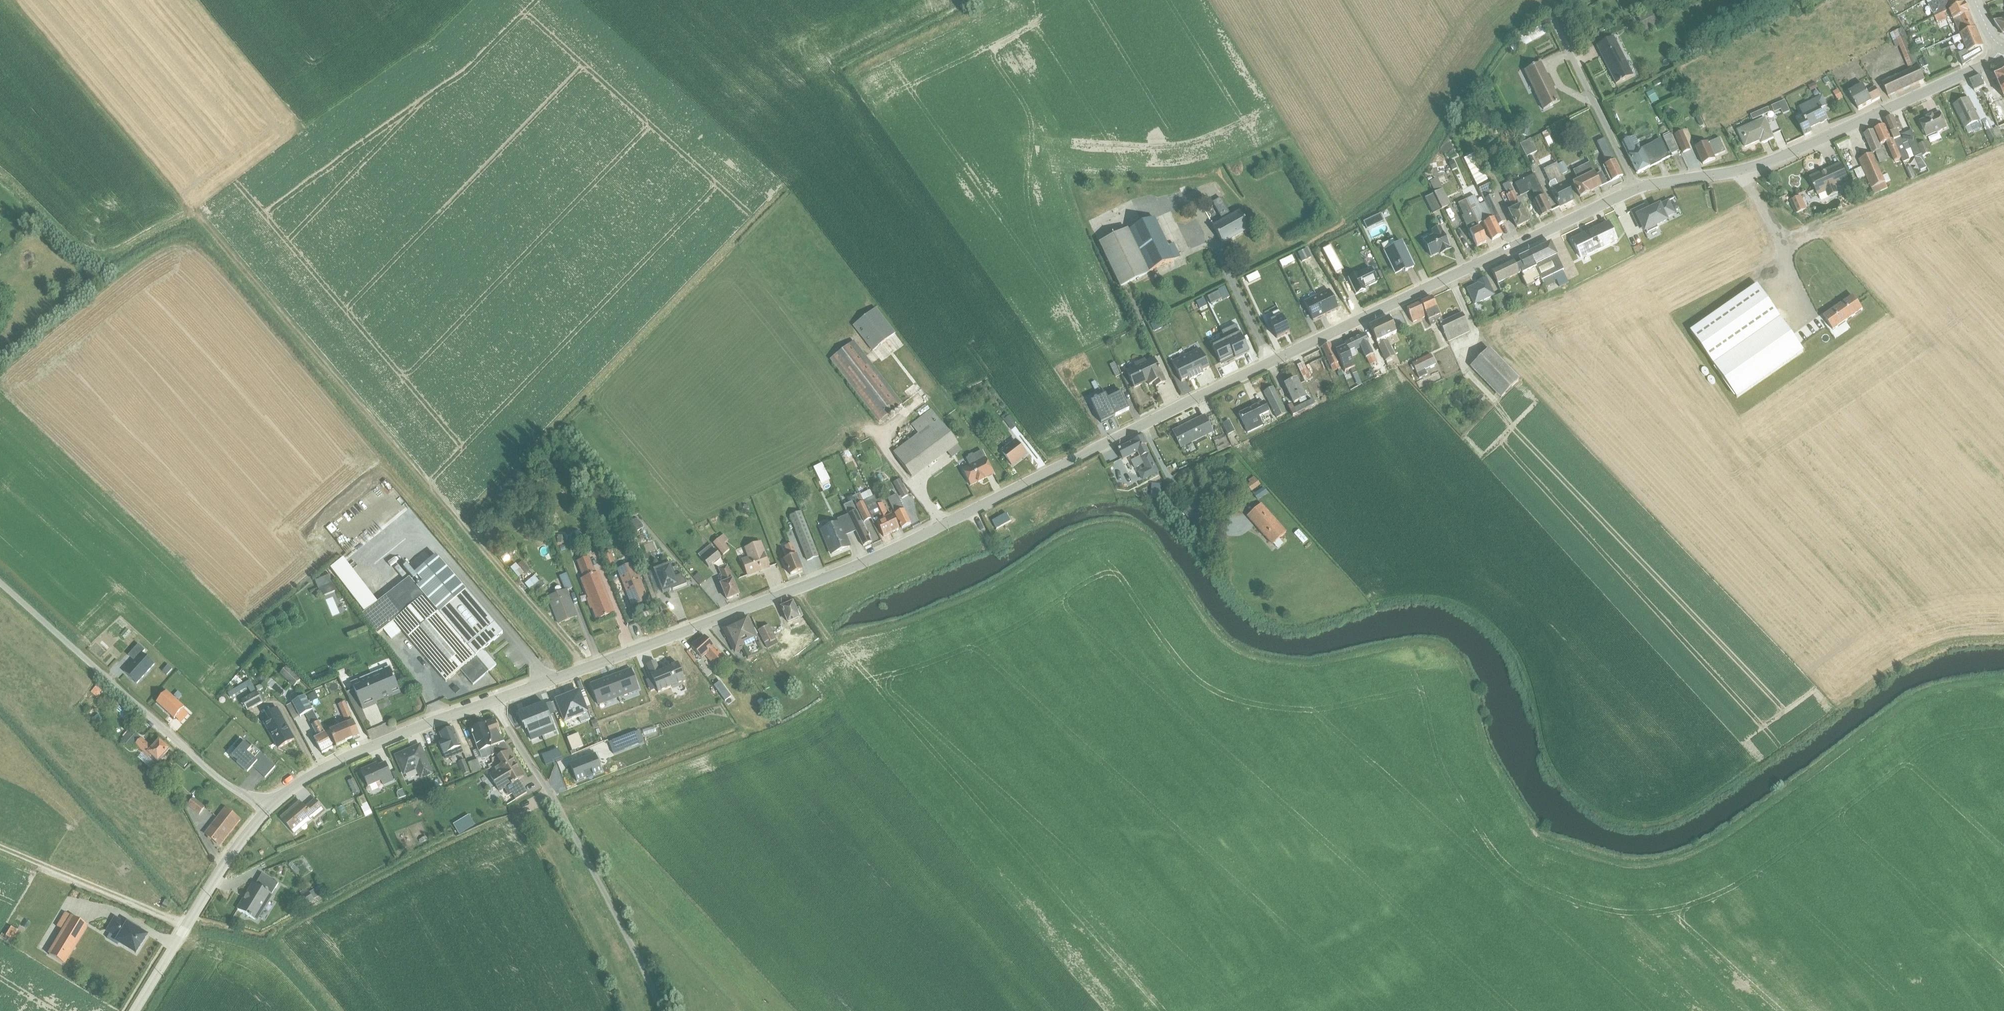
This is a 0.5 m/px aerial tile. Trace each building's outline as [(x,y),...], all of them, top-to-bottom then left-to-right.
[(1982,42),(1963,0),(1950,0),(1952,4),(1936,11),(1942,23),(1958,16),(1977,57),(1983,55),(1978,44),(1982,42)] [(1954,21),(1948,23),(1953,35),(1958,33),(1954,21)] [(1538,26),(1520,39),(1526,47),(1544,34),(1538,26)] [(1927,79),(1906,30),(1893,35),(1893,36),(1907,67),(1884,77),(1892,95),(1927,79)] [(1615,36),(1599,44),(1618,82),(1634,74),(1615,36)] [(1545,107),(1557,100),(1537,64),(1525,71),(1545,107)] [(2003,98),(2003,71),(1997,74),(1998,77),(1996,78),(2003,98)] [(1970,80),(1974,92),(1986,88),(1983,76),(1970,80)] [(1848,89),(1854,106),(1880,98),(1875,80),(1848,89)] [(1807,87),(1803,89),(1774,102),(1780,113),(1799,104),(1801,108),(1814,101),(1809,90),(1807,87)] [(1834,92),(1837,101),(1843,99),(1841,90),(1834,92)] [(1648,97),(1653,104),(1659,100),(1655,93),(1648,97)] [(1967,100),(1956,105),(1966,128),(1978,122),(1967,100)] [(1787,118),(1793,133),(1823,122),(1818,107),(1787,118)] [(1751,115),(1754,123),(1768,117),(1768,116),(1772,114),(1769,108),(1751,115)] [(1944,112),(1922,122),(1930,140),(1952,130),(1944,112)] [(1900,157),(1910,153),(1896,120),(1887,123),(1889,128),(1869,137),(1876,154),(1862,160),(1875,192),(1889,186),(1880,165),(1887,162),(1880,146),(1893,141),(1900,157)] [(1743,127),(1746,145),(1773,141),(1770,123),(1743,127)] [(1986,133),(1991,145),(2003,139),(2003,135),(2000,127),(1986,133)] [(1725,129),(1712,136),(1716,144),(1729,138),(1725,129)] [(1682,154),(1694,148),(1685,130),(1674,135),(1682,154)] [(1526,157),(1553,146),(1548,133),(1520,145),(1526,157)] [(1627,147),(1639,170),(1673,152),(1664,135),(1643,147),(1639,140),(1627,147)] [(1718,155),(1706,137),(1694,144),(1705,162),(1718,155)] [(1598,146),(1604,157),(1615,152),(1610,140),(1598,146)] [(1533,158),(1528,161),(1533,169),(1537,167),(1533,158)] [(1808,178),(1818,194),(1851,175),(1841,158),(1808,178)] [(1455,169),(1453,159),(1432,164),(1434,174),(1455,169)] [(1544,170),(1548,179),(1562,172),(1558,163),(1544,170)] [(1578,184),(1584,197),(1601,189),(1589,165),(1578,170),(1583,181),(1578,184)] [(1605,170),(1612,184),(1623,179),(1616,165),(1605,170)] [(1863,167),(1855,170),(1858,180),(1867,177),(1863,167)] [(1532,191),(1545,217),(1556,211),(1539,176),(1521,185),(1525,194),(1532,191)] [(1506,194),(1513,190),(1509,182),(1502,186),(1506,194)] [(1482,186),(1482,193),(1491,192),(1490,185),(1482,186)] [(1436,187),(1422,195),(1431,211),(1445,204),(1436,187)] [(1559,193),(1566,206),(1577,201),(1571,187),(1559,193)] [(1513,192),(1506,195),(1511,205),(1519,202),(1513,192)] [(1490,216),(1485,203),(1480,205),(1476,196),(1457,203),(1467,227),(1476,223),(1476,222),(1490,216)] [(1488,200),(1498,221),(1507,217),(1496,196),(1488,200)] [(1794,199),(1799,213),(1808,210),(1803,196),(1794,199)] [(1662,198),(1645,206),(1649,214),(1657,211),(1662,222),(1672,218),(1662,198)] [(1510,213),(1519,230),(1533,223),(1525,206),(1510,213)] [(1244,209),(1218,224),(1226,239),(1252,224),(1244,209)] [(1450,219),(1454,217),(1450,209),(1445,211),(1450,219)] [(1364,221),(1367,229),(1384,221),(1380,213),(1364,221)] [(1122,287),(1173,259),(1149,217),(1098,246),(1122,287)] [(1485,227),(1493,242),(1502,238),(1495,222),(1485,227)] [(1609,226),(1575,243),(1582,257),(1616,241),(1609,226)] [(1470,236),(1477,250),(1488,245),(1481,230),(1470,236)] [(1434,233),(1422,239),(1431,255),(1443,249),(1434,233)] [(1397,241),(1383,249),(1397,275),(1411,267),(1397,241)] [(1636,255),(1644,251),(1641,244),(1633,248),(1636,255)] [(1552,247),(1522,262),(1526,270),(1539,263),(1546,278),(1563,270),(1552,247)] [(1292,256),(1279,262),(1282,269),(1295,263),(1292,256)] [(1337,265),(1327,271),(1334,283),(1344,277),(1337,265)] [(1514,266),(1494,275),(1499,285),(1518,276),(1514,266)] [(1356,269),(1348,272),(1354,289),(1373,282),(1367,267),(1357,271),(1356,269)] [(1486,283),(1470,290),(1477,305),(1493,297),(1486,283)] [(1202,287),(1166,304),(1172,316),(1208,299),(1202,287)] [(1692,331),(1735,396),(1802,352),(1758,287),(1692,331)] [(1797,301),(1812,325),(1828,315),(1813,291),(1797,301)] [(1855,294),(1826,317),(1837,331),(1866,309),(1855,294)] [(1494,297),(1498,310),(1507,308),(1503,295),(1494,297)] [(1307,301),(1311,310),(1318,308),(1314,298),(1307,301)] [(1433,300),(1409,312),(1414,323),(1425,317),(1430,328),(1444,322),(1433,300)] [(1302,304),(1310,323),(1326,316),(1321,306),(1310,311),(1306,302),(1302,304)] [(1274,338),(1291,334),(1286,316),(1269,320),(1274,338)] [(1463,316),(1443,326),(1449,340),(1470,330),(1463,316)] [(1391,320),(1373,329),(1389,363),(1398,359),(1387,337),(1397,332),(1391,320)] [(1347,340),(1328,349),(1336,367),(1344,363),(1340,354),(1347,351),(1350,356),(1363,350),(1366,357),(1375,353),(1367,337),(1349,345),(1347,340)] [(912,395),(930,381),(897,340),(879,355),(912,395)] [(1492,344),(1471,361),(1498,394),(1519,377),(1492,344)] [(1432,350),(1409,359),(1415,374),(1438,365),(1432,350)] [(880,418),(898,404),(854,351),(837,365),(880,418)] [(1324,356),(1309,363),(1315,377),(1321,374),(1328,388),(1338,384),(1324,356)] [(1150,388),(1166,382),(1157,357),(1125,370),(1132,390),(1149,384),(1150,388)] [(1360,371),(1364,380),(1375,374),(1371,366),(1360,371)] [(1288,384),(1301,412),(1318,404),(1313,395),(1305,399),(1296,381),(1288,384)] [(1277,390),(1268,395),(1278,416),(1287,411),(1277,390)] [(1128,412),(1121,393),(1115,396),(1113,392),(1089,401),(1102,435),(1114,430),(1110,419),(1128,412)] [(1266,406),(1245,416),(1249,425),(1270,415),(1266,406)] [(860,429),(868,423),(855,407),(847,413),(860,429)] [(913,477),(954,445),(928,412),(913,424),(921,434),(895,454),(913,477)] [(1013,430),(1017,426),(1008,414),(1003,417),(1013,430)] [(1205,415),(1174,430),(1180,444),(1211,430),(1205,415)] [(969,429),(960,435),(972,456),(981,450),(969,429)] [(1223,435),(1214,438),(1217,445),(1226,442),(1223,435)] [(999,453),(1012,469),(1029,456),(1016,440),(999,453)] [(1144,484),(1161,473),(1141,444),(1126,454),(1133,464),(1139,460),(1146,470),(1138,475),(1144,484)] [(850,451),(842,455),(846,463),(854,459),(850,451)] [(963,470),(971,488),(994,478),(986,460),(963,470)] [(813,468),(824,491),(834,486),(823,463),(813,468)] [(1256,479),(1246,485),(1250,492),(1260,486),(1256,479)] [(1254,494),(1258,500),(1268,494),(1265,487),(1254,494)] [(871,490),(863,493),(873,517),(876,516),(877,517),(881,515),(871,490)] [(888,499),(894,510),(904,505),(898,494),(888,499)] [(885,502),(879,504),(883,516),(889,514),(885,502)] [(1191,505),(1195,512),(1200,509),(1196,502),(1191,505)] [(1262,503),(1247,514),(1267,540),(1282,529),(1262,503)] [(1188,506),(1182,515),(1197,526),(1203,517),(1188,506)] [(899,513),(905,526),(912,522),(906,510),(899,513)] [(820,555),(803,514),(788,521),(796,539),(802,537),(811,559),(820,555)] [(998,529),(1006,525),(1001,515),(993,520),(998,529)] [(881,524),(886,534),(900,528),(895,518),(881,524)] [(327,527),(333,534),(339,530),(333,522),(327,527)] [(857,533),(862,545),(872,541),(866,529),(857,533)] [(1300,529),(1294,533),(1303,544),(1308,540),(1300,529)] [(829,557),(840,552),(834,539),(829,542),(823,530),(817,533),(829,557)] [(988,543),(992,541),(988,533),(983,535),(988,543)] [(713,545),(725,555),(731,548),(727,544),(730,540),(723,534),(713,545)] [(712,543),(698,555),(709,567),(716,561),(723,569),(729,563),(712,543)] [(792,543),(784,547),(789,557),(797,553),(792,543)] [(746,574),(767,566),(759,544),(744,549),(748,559),(741,562),(746,574)] [(603,553),(609,567),(616,564),(611,551),(603,553)] [(793,555),(783,560),(791,575),(801,570),(793,555)] [(577,579),(593,620),(614,612),(599,573),(594,575),(588,560),(575,565),(580,578),(577,579)] [(519,564),(526,573),(530,570),(523,561),(519,564)] [(411,563),(406,567),(414,578),(419,575),(411,563)] [(519,579),(525,574),(517,563),(510,569),(519,579)] [(656,570),(667,593),(684,585),(685,588),(692,585),(686,573),(678,577),(671,563),(656,570)] [(633,605),(649,599),(636,566),(620,572),(633,605)] [(721,589),(726,600),(743,593),(733,570),(723,574),(727,586),(721,589)] [(567,573),(560,576),(565,589),(572,587),(567,573)] [(699,573),(694,577),(701,585),(706,581),(699,573)] [(332,575),(316,579),(321,596),(337,591),(332,575)] [(525,583),(530,590),(540,581),(535,575),(525,583)] [(394,620),(448,682),(477,657),(410,579),(364,615),(379,634),(394,620)] [(556,621),(575,615),(569,591),(549,597),(556,621)] [(325,600),(332,617),(340,614),(333,597),(325,600)] [(793,603),(782,608),(789,624),(803,618),(799,609),(796,611),(793,603)] [(747,616),(722,628),(735,654),(742,650),(747,659),(749,658),(744,647),(737,651),(727,631),(746,621),(761,652),(764,650),(747,616)] [(746,621),(727,631),(737,651),(744,647),(749,658),(761,652),(746,621)] [(769,626),(758,631),(766,647),(767,649),(778,644),(769,626)] [(705,637),(692,648),(702,660),(706,656),(716,667),(725,659),(705,637)] [(689,651),(687,653),(696,665),(698,663),(689,651)] [(123,676),(134,687),(155,666),(143,655),(123,676)] [(656,662),(647,665),(653,679),(657,689),(659,694),(686,684),(682,676),(685,675),(683,669),(680,670),(678,664),(668,669),(669,670),(660,673),(656,662)] [(117,664),(112,669),(119,677),(125,672),(117,664)] [(170,677),(177,669),(170,664),(163,672),(170,677)] [(403,695),(391,668),(352,684),(363,711),(403,695)] [(289,669),(281,676),(294,688),(301,681),(289,669)] [(632,670),(611,678),(619,698),(639,690),(632,670)] [(312,687),(331,678),(328,672),(309,681),(312,687)] [(611,678),(591,686),(598,705),(619,698),(611,678)] [(653,679),(647,681),(651,692),(657,689),(653,679)] [(233,700),(255,688),(251,681),(229,692),(233,700)] [(720,683),(715,687),(725,702),(731,698),(720,683)] [(167,685),(156,696),(173,714),(184,704),(167,685)] [(257,693),(242,699),(249,713),(263,706),(257,693)] [(578,717),(581,725),(590,721),(579,693),(557,701),(565,722),(578,717)] [(307,698),(288,708),(295,720),(313,711),(307,698)] [(346,714),(350,724),(332,732),(338,747),(364,737),(350,703),(340,707),(344,715),(346,714)] [(545,704),(532,709),(541,732),(554,727),(545,704)] [(195,706),(181,718),(192,731),(206,719),(195,706)] [(278,709),(267,715),(270,721),(264,724),(279,751),(296,741),(278,709)] [(532,709),(518,715),(523,727),(524,727),(526,732),(528,731),(530,737),(541,732),(532,709)] [(467,730),(475,755),(490,750),(487,740),(501,736),(497,721),(467,730)] [(334,748),(320,724),(313,728),(319,738),(315,740),(323,754),(334,748)] [(122,741),(132,748),(141,736),(131,729),(122,741)] [(635,732),(609,743),(613,755),(625,750),(624,749),(639,744),(643,743),(639,731),(635,733),(635,732)] [(144,735),(135,744),(153,763),(169,748),(157,736),(151,742),(144,735)] [(266,778),(276,767),(245,737),(235,747),(239,751),(233,757),(250,773),(256,767),(266,778)] [(459,757),(450,737),(438,742),(446,762),(459,757)] [(421,744),(395,755),(405,782),(414,779),(415,782),(433,775),(421,744)] [(559,749),(550,753),(553,762),(562,758),(559,749)] [(506,750),(496,756),(512,784),(522,778),(506,750)] [(550,753),(542,756),(546,766),(553,763),(553,762),(550,753)] [(596,755),(570,765),(577,782),(603,773),(596,755)] [(360,772),(369,794),(398,782),(389,760),(360,772)] [(472,774),(482,772),(479,760),(470,763),(472,774)] [(349,782),(356,796),(362,793),(355,779),(349,782)] [(366,815),(372,811),(365,796),(358,800),(366,815)] [(189,806),(200,815),(206,808),(195,798),(189,806)] [(300,803),(282,821),(291,830),(305,817),(310,823),(323,811),(312,800),(304,807),(300,803)] [(226,810),(205,834),(218,846),(239,822),(226,810)] [(296,856),(300,867),(307,864),(303,854),(296,856)] [(239,910),(257,921),(277,887),(267,880),(259,892),(252,888),(239,910)] [(316,890),(306,899),(311,905),(322,897),(316,890)] [(114,916),(104,930),(119,940),(117,943),(138,956),(151,937),(129,923),(128,925),(114,916)] [(71,917),(48,955),(64,965),(88,927),(71,917)]
